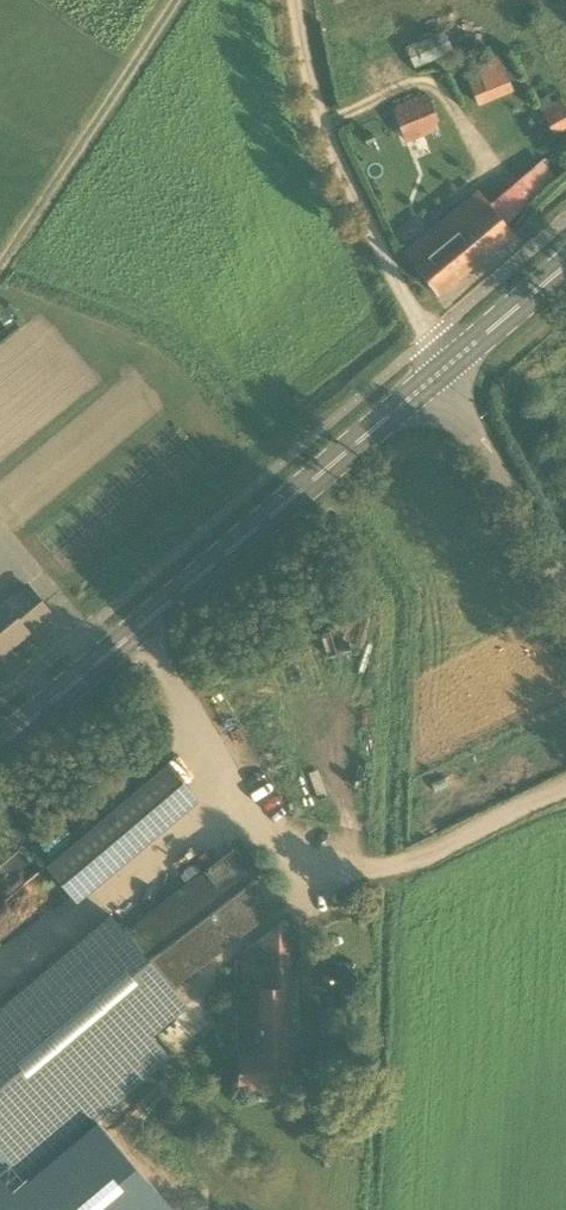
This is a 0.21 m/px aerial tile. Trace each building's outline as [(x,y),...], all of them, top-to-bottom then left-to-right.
[(415,68),(454,50),(445,29),(405,46),(415,68)] [(479,105),(513,91),(502,63),(468,77),(479,105)] [(408,144),(425,137),(421,128),(439,122),(428,93),(394,107),(408,144)] [(565,127),(565,109),(559,97),(540,108),(556,134),(565,127)] [(510,221),(559,175),(542,157),(493,203),(510,221)] [(438,295),(514,233),(479,192),(404,253),(415,266),(414,266),(438,295)] [(31,589),(8,607),(5,603),(0,607),(0,655),(28,631),(50,612),(31,589)] [(173,761),(45,860),(75,898),(203,800),(173,761)] [(189,975),(261,919),(279,905),(235,848),(145,917),(189,975)] [(118,907),(0,995),(0,1147),(1,1149),(15,1168),(87,1115),(168,1054),(151,1031),(189,1003),(118,907)] [(233,959),(238,1090),(291,1089),(286,919),(233,959)] [(96,1125),(87,1115),(15,1168),(1,1149),(0,1150),(0,1209),(169,1209),(96,1125)]
